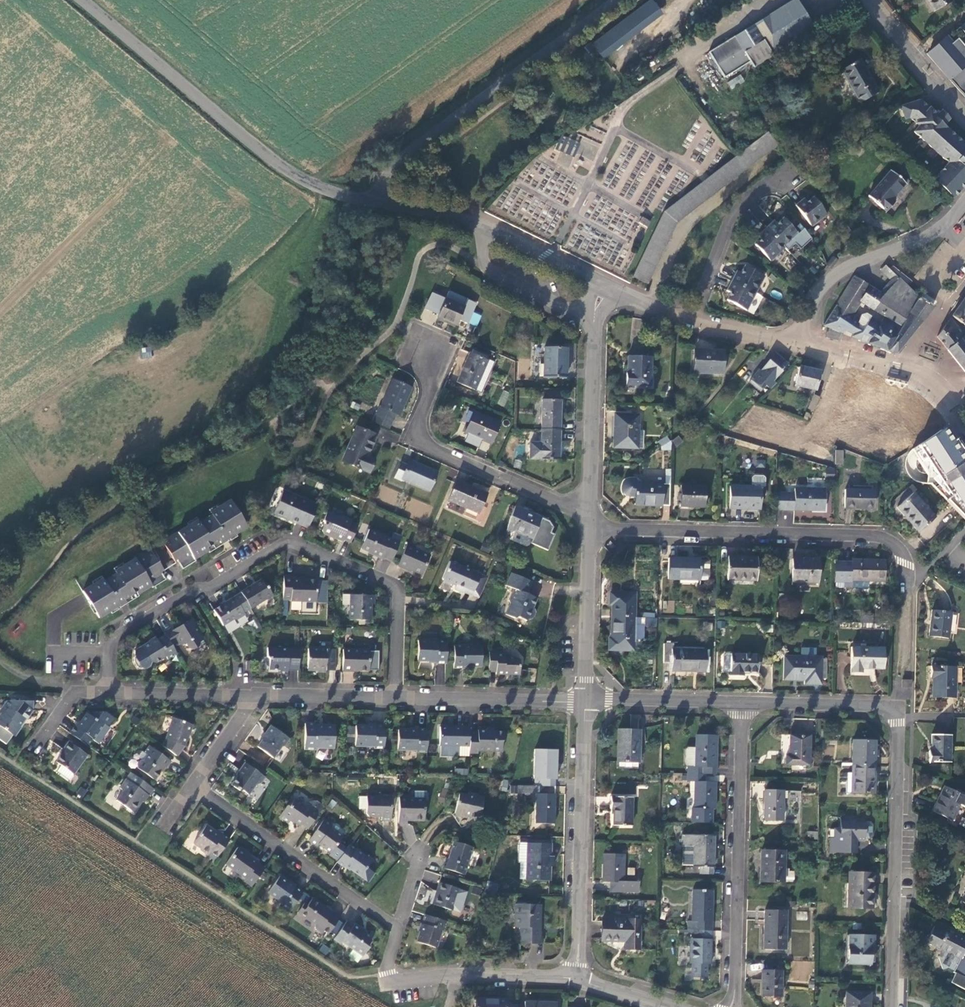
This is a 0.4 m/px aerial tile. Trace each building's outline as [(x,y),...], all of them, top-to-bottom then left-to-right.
[(665,15),(655,0),(652,0),(591,41),(603,59),(629,42),(628,40),(665,15)] [(816,30),(798,0),(792,0),(733,37),(754,70),(784,50),(816,30)] [(953,2),(952,0),(926,0),(933,12),(953,2)] [(952,43),(946,36),(929,51),(941,65),(938,67),(957,89),(964,82),(964,68),(964,67),(964,46),(958,38),(952,43)] [(736,62),(743,57),(738,49),(730,55),(736,62)] [(880,93),(859,59),(841,70),(858,100),(865,101),(880,93)] [(741,74),(727,82),(732,90),(745,81),(741,74)] [(919,96),(898,106),(905,118),(908,117),(919,126),(914,132),(949,163),(933,180),(954,198),(964,186),(964,149),(963,147),(964,146),(958,141),(960,139),(941,123),(947,115),(939,106),(935,109),(929,103),(928,103),(919,96)] [(870,133),(875,128),(870,123),(864,127),(870,133)] [(573,156),(579,141),(562,135),(556,149),(573,156)] [(770,153),(760,139),(742,153),(656,218),(624,285),(640,292),(669,230),(770,153)] [(558,164),(569,166),(571,155),(560,153),(558,164)] [(868,198),(888,212),(909,182),(888,168),(868,198)] [(811,227),(827,215),(813,197),(807,202),(804,198),(794,206),(811,227)] [(638,224),(648,229),(651,222),(641,217),(638,224)] [(788,251),(795,243),(801,249),(810,240),(801,231),(798,234),(783,218),(777,224),(773,221),(766,229),(785,248),(788,251)] [(804,228),(801,231),(810,240),(812,238),(804,228)] [(770,262),(785,248),(766,229),(758,236),(761,240),(754,246),(770,262)] [(832,269),(838,261),(833,258),(828,265),(832,269)] [(731,281),(756,293),(765,277),(744,266),(741,273),(737,271),(731,281)] [(892,354),(896,353),(902,346),(920,323),(933,308),(922,300),(888,268),(883,274),(894,284),(890,288),(908,301),(903,309),(883,295),(855,277),(823,326),(828,328),(840,333),(842,334),(848,330),(853,333),(857,340),(892,354)] [(747,311),(756,293),(731,281),(726,291),(730,293),(727,301),(747,311)] [(908,301),(890,288),(883,295),(903,309),(908,301)] [(455,326),(463,307),(456,304),(459,298),(448,293),(437,318),(455,326)] [(756,293),(747,310),(753,313),(762,296),(756,293)] [(964,299),(952,316),(964,325),(964,298),(964,299)] [(950,318),(937,337),(947,350),(960,339),(964,345),(964,335),(964,336),(950,318)] [(960,339),(947,350),(961,366),(964,371),(964,345),(960,339)] [(150,347),(140,348),(142,358),(152,357),(150,347)] [(565,378),(566,348),(543,348),(543,377),(565,378)] [(459,349),(455,366),(463,367),(467,351),(459,349)] [(724,351),(695,350),(693,374),(722,375),(724,351)] [(487,361),(469,353),(457,382),(474,390),(487,361)] [(788,364),(775,354),(761,371),(759,369),(751,380),(763,390),(766,386),(770,390),(777,383),(773,381),(788,364)] [(650,386),(651,356),(628,356),(628,373),(626,373),(626,386),(650,386)] [(480,392),(494,361),(488,358),(487,361),(474,390),(480,392)] [(820,371),(800,367),(795,386),(816,391),(820,371)] [(751,380),(749,382),(761,392),(763,390),(751,380)] [(411,389),(392,381),(381,407),(379,407),(376,414),(390,420),(393,413),(395,414),(399,416),(411,389)] [(497,404),(504,407),(510,392),(503,390),(497,404)] [(814,412),(820,397),(814,395),(807,409),(814,412)] [(541,430),(559,431),(560,401),(542,400),(541,430)] [(390,420),(376,414),(373,422),(388,429),(395,414),(393,413),(390,420)] [(491,444),(499,424),(473,413),(465,433),(491,444)] [(637,449),(639,415),(615,415),(614,449),(637,449)] [(376,437),(356,428),(342,462),(368,473),(374,460),(367,457),(376,437)] [(945,428),(913,448),(911,451),(908,456),(906,460),(906,465),(906,470),(907,473),(910,477),(914,480),(920,483),(931,485),(964,517),(964,456),(958,446),(945,428)] [(558,460),(559,431),(541,430),(541,443),(529,444),(528,459),(558,460)] [(661,448),(670,441),(667,436),(658,442),(661,448)] [(678,436),(671,441),(676,447),(682,442),(678,436)] [(436,473),(409,462),(407,467),(400,465),(394,479),(400,482),(401,480),(429,492),(436,473)] [(633,468),(608,468),(608,480),(633,480),(633,468)] [(752,478),(752,487),(760,487),(765,487),(765,479),(763,477),(754,477),(752,478)] [(631,496),(633,496),(633,506),(662,507),(669,507),(670,487),(662,487),(662,484),(631,483),(628,481),(627,481),(625,483),(624,484),(623,485),(623,488),(622,489),(622,491),(623,493),(623,494),(625,496),(626,497),(628,498),(631,496)] [(486,495),(456,482),(448,501),(478,514),(486,495)] [(706,486),(680,486),(680,507),(705,508),(706,486)] [(730,486),(730,509),(760,510),(760,487),(752,487),(730,486)] [(794,488),(794,493),(776,492),(775,510),(812,511),(813,508),(824,509),(825,489),(794,488)] [(874,490),(845,489),(844,508),(874,510),(874,490)] [(276,513),(310,528),(319,506),(285,492),(276,513)] [(936,518),(914,493),(897,508),(919,533),(936,518)] [(222,507),(212,513),(214,515),(202,523),(200,520),(180,532),(165,542),(178,564),(181,562),(184,567),(238,534),(249,527),(233,501),(222,507)] [(541,519),(515,508),(510,517),(505,536),(514,532),(532,539),(541,519)] [(345,540),(352,543),(360,526),(353,523),(354,520),(345,517),(344,519),(329,513),(325,521),(326,525),(324,531),(326,534),(331,537),(334,535),(336,536),(336,538),(344,542),(345,540)] [(541,519),(532,539),(530,544),(547,551),(554,535),(550,533),(552,528),(548,522),(541,519)] [(385,557),(393,562),(402,541),(393,537),(393,539),(372,531),(364,548),(376,554),(376,555),(384,559),(385,557)] [(409,544),(400,566),(407,569),(408,568),(424,574),(432,556),(417,549),(418,547),(409,544)] [(106,579),(85,592),(94,605),(102,618),(110,613),(113,611),(140,594),(150,588),(154,586),(169,576),(153,550),(117,571),(119,574),(107,581),(106,579)] [(378,557),(373,568),(385,573),(390,562),(378,557)] [(758,558),(728,557),(727,581),(757,581),(758,558)] [(669,558),(668,580),(701,581),(701,576),(701,561),(701,559),(669,558)] [(819,559),(793,559),(792,583),(818,583),(819,559)] [(885,561),(854,560),(853,564),(837,563),(837,583),(844,584),(844,589),(852,589),(853,581),(885,582),(885,561)] [(710,561),(701,561),(701,576),(709,576),(710,561)] [(482,575),(451,562),(445,578),(447,583),(451,585),(455,584),(458,585),(456,590),(465,593),(465,592),(474,596),(482,575)] [(532,581),(513,572),(507,585),(514,588),(510,599),(511,604),(507,614),(516,617),(519,616),(528,620),(530,618),(532,619),(534,618),(536,612),(536,608),(534,608),(538,597),(527,593),(532,581)] [(295,575),(286,574),(285,598),(319,599),(320,578),(304,578),(304,576),(295,576),(295,575)] [(263,579),(243,592),(253,608),(275,594),(268,583),(267,584),(263,579)] [(253,608),(243,592),(237,596),(247,612),(253,608)] [(611,618),(635,618),(635,595),(631,595),(610,594),(610,605),(612,606),(611,618)] [(352,619),(372,620),(373,604),(376,604),(376,596),(374,595),(353,595),(352,619)] [(802,602),(782,595),(776,613),(796,620),(802,602)] [(247,612),(237,596),(229,601),(229,603),(217,611),(226,626),(237,619),(240,620),(248,614),(247,612)] [(953,612),(931,610),(929,637),(949,640),(953,612)] [(173,627),(166,632),(167,634),(169,636),(173,642),(180,638),(183,643),(186,642),(190,648),(195,650),(202,645),(203,640),(206,638),(193,618),(186,622),(187,623),(182,626),(181,625),(175,629),(173,627)] [(634,651),(635,618),(611,618),(611,639),(608,639),(608,651),(634,651)] [(169,636),(167,634),(159,640),(158,637),(144,646),(153,661),(158,662),(169,655),(171,659),(179,653),(173,642),(169,636)] [(439,663),(448,663),(448,641),(420,640),(420,660),(428,661),(431,662),(438,662),(439,663)] [(674,644),(664,644),(663,664),(671,664),(671,672),(694,672),(694,670),(706,670),(707,650),(674,650),(674,644)] [(153,661),(144,646),(137,651),(137,662),(141,667),(148,668),(153,665),(153,661)] [(483,647),(457,646),(456,668),(465,668),(465,666),(483,667),(483,647)] [(271,669),(301,670),(301,648),(270,647),(269,657),(271,659),(271,669)] [(883,648),(851,647),(851,673),(863,673),(862,669),(884,670),(883,648)] [(336,649),(311,649),(310,668),(320,668),(321,670),(337,671),(337,657),(336,657),(336,649)] [(345,649),(344,671),(354,671),(354,670),(370,670),(371,650),(345,649)] [(500,650),(490,650),(490,671),(498,671),(498,674),(521,674),(521,660),(516,658),(513,658),(510,655),(506,655),(503,652),(500,652),(500,650)] [(730,673),(730,654),(725,654),(723,657),(722,670),(725,672),(730,673)] [(758,673),(759,655),(730,654),(730,673),(729,677),(741,677),(742,673),(758,673)] [(822,658),(785,657),(784,680),(806,681),(806,685),(822,686),(822,658)] [(955,699),(956,667),(931,666),(931,678),(933,679),(933,699),(955,699)] [(902,681),(902,689),(912,689),(912,681),(902,681)] [(10,699),(3,709),(3,714),(0,719),(0,724),(15,734),(19,734),(24,727),(24,720),(29,719),(36,710),(36,700),(10,699)] [(77,725),(72,733),(90,745),(95,739),(96,740),(107,724),(110,726),(116,717),(108,711),(95,711),(92,715),(89,713),(80,726),(77,725)] [(170,739),(165,746),(178,755),(180,756),(187,745),(196,723),(175,716),(168,737),(170,739)] [(307,723),(307,749),(317,749),(317,746),(336,747),(337,727),(318,726),(318,723),(307,723)] [(386,748),(386,725),(376,725),(376,727),(358,726),(358,745),(376,746),(376,748),(386,748)] [(291,739),(272,726),(268,732),(268,734),(259,746),(275,757),(283,747),(286,746),(291,739)] [(348,742),(355,743),(356,726),(349,726),(348,742)] [(471,731),(471,726),(454,726),(454,727),(442,727),(441,745),(471,746),(471,731)] [(428,752),(429,730),(419,729),(419,730),(400,730),(399,749),(418,750),(419,752),(428,752)] [(479,731),(471,731),(471,746),(471,753),(480,753),(480,751),(503,751),(503,741),(506,739),(506,731),(496,731),(497,729),(488,729),(488,730),(479,730),(479,731)] [(640,763),(641,730),(619,729),(617,763),(619,763),(619,768),(638,769),(639,763),(640,763)] [(689,765),(688,774),(705,775),(716,776),(717,735),(696,735),(695,765),(689,765)] [(811,766),(812,736),(791,735),(790,754),(787,754),(786,765),(811,766)] [(950,763),(952,735),(932,735),(931,751),(928,751),(928,763),(950,763)] [(90,755),(71,741),(65,749),(66,750),(58,762),(76,774),(90,755)] [(58,755),(62,747),(53,742),(49,750),(58,755)] [(852,742),(851,766),(875,766),(876,742),(852,742)] [(168,768),(173,761),(151,745),(145,753),(148,755),(144,760),(141,759),(137,765),(139,768),(157,780),(166,767),(168,768)] [(546,786),(556,786),(556,780),(557,750),(535,750),(534,779),(536,780),(536,786),(546,786)] [(266,777),(246,764),(241,771),(242,772),(232,785),(240,792),(244,790),(250,795),(257,785),(262,783),(266,777)] [(875,766),(851,766),(851,773),(847,773),(847,792),(875,793),(875,766)] [(156,789),(132,771),(121,787),(123,788),(124,791),(116,801),(134,814),(142,803),(141,802),(143,800),(145,802),(150,795),(151,796),(156,789)] [(692,808),(692,823),(712,823),(713,810),(715,810),(716,783),(705,782),(705,775),(688,774),(688,782),(695,782),(694,808),(692,808)] [(546,786),(536,786),(517,785),(517,795),(535,796),(535,824),(555,824),(556,794),(545,793),(546,786)] [(952,822),(964,797),(944,786),(932,811),(952,822)] [(79,787),(76,795),(83,798),(86,790),(79,787)] [(789,791),(765,791),(765,820),(783,821),(784,797),(789,797),(789,791)] [(481,818),(486,798),(479,796),(480,795),(469,792),(468,796),(460,794),(456,812),(457,814),(465,816),(466,815),(481,818)] [(393,797),(369,796),(369,813),(371,815),(383,816),(383,820),(393,820),(393,797)] [(632,826),(633,797),(611,796),(611,809),(614,810),(614,826),(632,826)] [(401,797),(400,823),(409,823),(409,819),(426,819),(427,798),(409,798),(409,797),(401,797)] [(306,806),(297,799),(290,809),(288,807),(282,816),(291,822),(294,819),(303,825),(304,823),(311,828),(321,813),(309,805),(306,806)] [(318,800),(312,801),(309,805),(321,813),(326,806),(318,800)] [(865,842),(866,839),(866,823),(866,818),(843,818),(842,828),(835,828),(834,838),(831,838),(831,853),(858,853),(858,842),(865,842)] [(325,820),(311,841),(318,846),(320,844),(331,852),(343,836),(332,828),(333,826),(325,820)] [(220,856),(232,839),(224,834),(224,835),(208,826),(196,843),(203,847),(202,849),(210,854),(212,851),(220,856)] [(715,836),(684,834),(683,846),(684,847),(683,866),(700,867),(700,875),(713,875),(713,868),(714,868),(715,836)] [(474,847),(454,841),(449,858),(446,857),(443,867),(466,874),(470,864),(468,864),(474,847)] [(552,843),(527,843),(527,845),(519,845),(519,863),(526,863),(526,880),(551,881),(551,867),(559,867),(559,856),(552,856),(552,843)] [(368,867),(373,861),(350,844),(338,862),(345,867),(346,865),(362,876),(368,867)] [(255,884),(266,869),(259,864),(260,862),(247,853),(247,850),(243,847),(240,846),(230,861),(250,876),(249,878),(255,884)] [(785,850),(762,850),(761,882),(794,883),(795,871),(785,871),(785,850)] [(603,882),(610,883),(616,883),(616,893),(640,894),(640,882),(624,881),(625,855),(604,855),(603,882)] [(368,867),(362,876),(370,882),(377,873),(368,867)] [(425,870),(422,879),(436,883),(439,874),(425,870)] [(874,872),(848,872),(847,886),(843,886),(843,910),(872,910),(873,895),(875,895),(874,872)] [(291,912),(304,893),(281,877),(270,893),(284,903),(283,906),(291,912)] [(459,888),(440,882),(437,891),(439,891),(435,905),(452,910),(459,888)] [(694,931),(712,931),(713,890),(693,890),(692,921),(688,922),(688,931),(694,931)] [(308,900),(301,910),(318,922),(319,926),(326,930),(327,928),(331,931),(342,916),(334,911),(332,912),(326,908),(327,906),(314,897),(311,902),(308,900)] [(541,906),(518,905),(517,928),(522,928),(522,944),(541,944),(541,906)] [(786,950),(787,911),(765,911),(764,949),(786,950)] [(445,930),(448,921),(427,914),(418,941),(436,947),(442,930),(445,930)] [(641,920),(602,919),(602,941),(625,943),(626,949),(640,950),(641,920)] [(356,925),(349,920),(336,938),(342,941),(345,941),(366,955),(372,946),(370,944),(373,940),(373,936),(364,930),(364,927),(358,923),(356,925)] [(947,929),(946,931),(934,925),(926,940),(942,948),(941,950),(938,957),(942,970),(948,968),(953,971),(953,972),(955,973),(950,983),(964,990),(964,939),(947,929)] [(711,965),(712,931),(694,931),(694,939),(690,939),(690,964),(711,965)] [(875,936),(849,936),(849,964),(870,965),(871,946),(874,946),(875,936)] [(942,948),(926,940),(925,943),(941,950),(942,948)] [(783,971),(762,971),(762,996),(783,997),(783,971)] [(846,993),(846,1006),(871,1006),(871,993),(846,993)] [(518,1005),(507,1004),(507,999),(477,999),(476,1006),(518,1006),(518,1005)]
